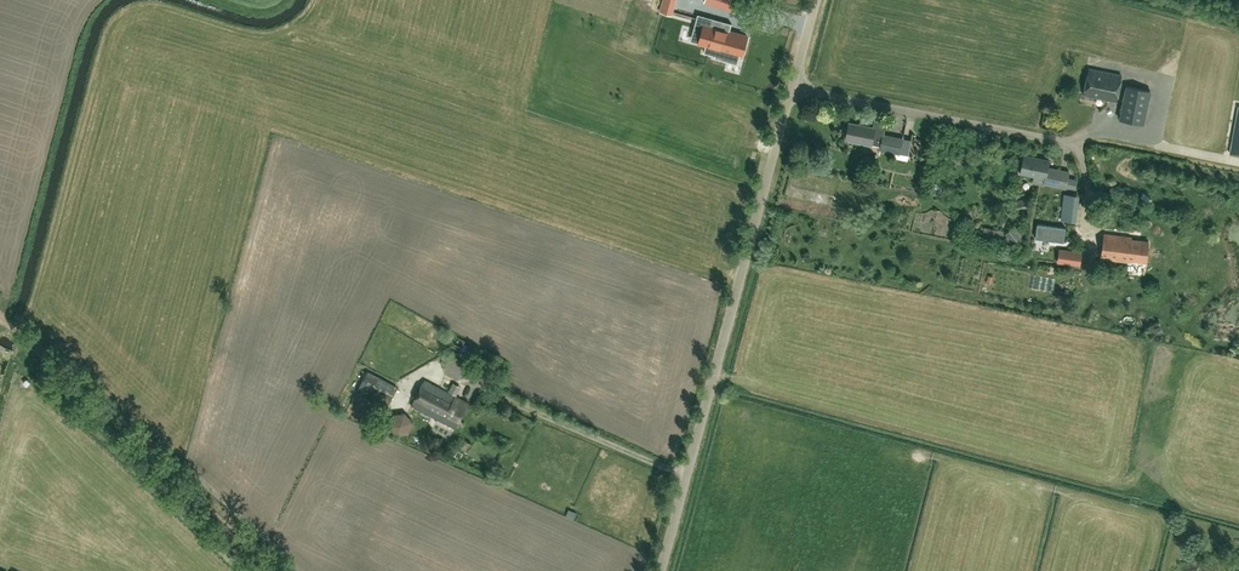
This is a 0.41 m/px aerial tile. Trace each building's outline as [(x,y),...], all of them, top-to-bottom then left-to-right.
[(675,0),(663,0),(660,11),(671,14),(675,0)] [(747,36),(729,31),(732,23),(698,14),(694,29),(702,31),(699,40),(706,43),(704,52),(715,55),(715,57),(727,61),(730,52),(742,55),(747,36)] [(1221,43),(1222,35),(1207,32),(1206,40),(1221,43)] [(1182,55),(1185,39),(1180,38),(1176,54),(1182,55)] [(719,70),(720,60),(699,57),(698,67),(719,70)] [(1089,68),(1084,95),(1116,101),(1121,75),(1089,68)] [(1127,86),(1120,119),(1144,124),(1151,91),(1127,86)] [(1230,153),(1238,154),(1238,112),(1238,111),(1233,135),(1232,145),(1230,153)] [(845,139),(871,144),(872,143),(880,145),(880,148),(896,152),(895,157),(907,159),(911,140),(883,134),(886,122),(875,119),(873,127),(849,122),(845,139)] [(950,143),(945,149),(949,153),(955,147),(950,143)] [(1049,160),(1024,154),(1020,172),(1034,175),(1032,183),(1044,186),(1045,185),(1064,189),(1064,187),(1076,189),(1078,179),(1066,177),(1067,175),(1047,170),(1049,160)] [(1076,222),(1079,196),(1066,194),(1063,220),(1076,222)] [(1016,213),(1029,209),(1026,198),(1013,202),(1016,213)] [(1064,242),(1066,228),(1037,224),(1035,238),(1064,242)] [(1024,239),(1015,227),(1006,234),(1014,246),(1024,239)] [(1003,232),(984,228),(982,238),(1002,242),(1003,232)] [(1101,258),(1128,261),(1128,259),(1146,262),(1148,241),(1131,239),(1131,237),(1104,233),(1101,258)] [(1061,251),(1059,263),(1080,265),(1081,254),(1061,251)] [(386,408),(397,388),(363,370),(352,390),(386,408)] [(455,396),(424,380),(411,405),(455,428),(469,402),(455,395),(455,396)] [(408,433),(412,422),(405,412),(394,414),(390,425),(397,434),(408,433)]
